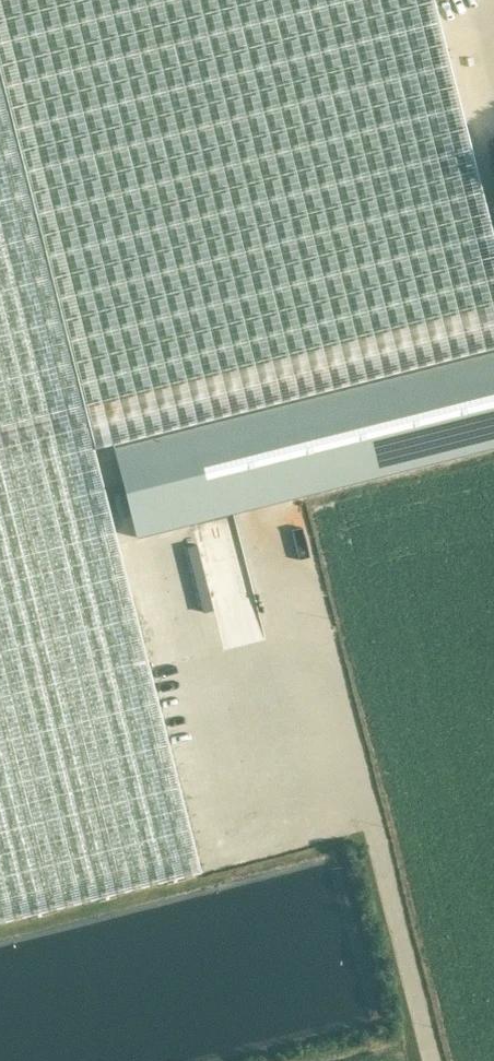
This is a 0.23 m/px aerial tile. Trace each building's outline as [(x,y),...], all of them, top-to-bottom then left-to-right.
[(200,870),(93,448),(190,423),(191,429),(188,430),(194,455),(246,442),(239,417),(198,427),(197,421),(493,346),(493,242),(433,0),(0,0),(0,921),(200,870)]
